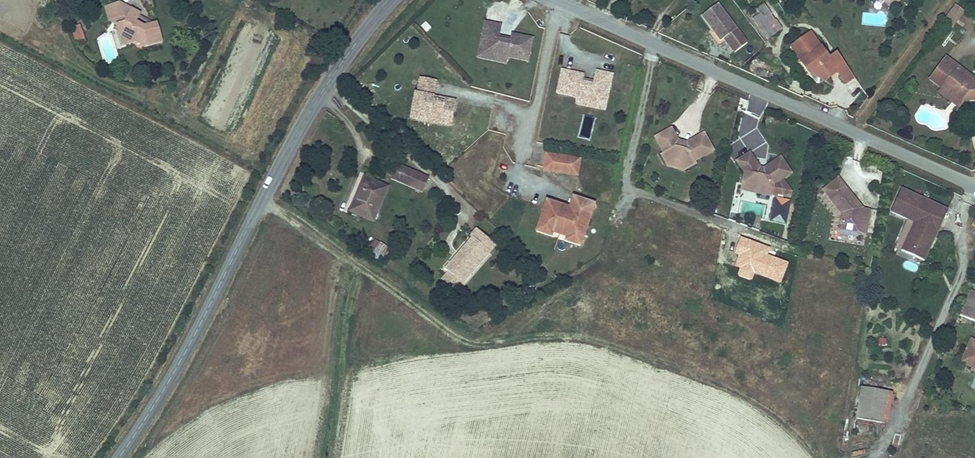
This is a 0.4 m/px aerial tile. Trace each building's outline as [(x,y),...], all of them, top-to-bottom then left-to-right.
[(110,20),(117,24),(125,21),(113,14),(120,2),(107,6),(110,20)] [(125,21),(117,24),(123,44),(143,38),(145,45),(162,41),(157,22),(145,26),(135,20),(140,12),(120,2),(113,14),(125,21)] [(716,3),(701,15),(720,40),(736,28),(716,3)] [(965,10),(956,3),(945,18),(955,25),(965,10)] [(756,10),(764,20),(771,14),(763,4),(756,10)] [(771,14),(764,20),(768,26),(775,20),(771,14)] [(775,20),(768,26),(774,33),(781,28),(775,20)] [(86,40),(81,23),(71,26),(77,43),(86,40)] [(487,23),(480,52),(497,56),(496,62),(507,64),(509,58),(529,62),(534,40),(513,35),(512,40),(506,38),(506,41),(499,40),(500,37),(503,26),(487,23)] [(810,33),(793,45),(804,59),(801,61),(800,62),(808,74),(816,68),(825,79),(832,74),(831,70),(834,68),(844,82),(853,76),(836,53),(828,59),(810,33)] [(740,34),(728,43),(734,51),(746,42),(740,34)] [(793,45),(791,47),(801,61),(804,59),(793,45)] [(497,56),(480,52),(479,58),(496,62),(497,56)] [(941,90),(951,98),(953,95),(963,102),(966,98),(974,96),(974,100),(974,86),(974,87),(955,73),(959,68),(946,58),(930,80),(942,89),(941,90)] [(816,68),(808,74),(814,82),(819,84),(825,79),(816,68)] [(959,68),(955,73),(974,87),(974,86),(974,79),(959,68)] [(563,72),(558,94),(578,99),(577,105),(588,108),(589,102),(607,106),(613,77),(597,73),(595,84),(594,87),(588,85),(589,83),(583,81),(584,76),(563,72)] [(451,127),(456,102),(434,98),(436,83),(421,80),(418,95),(416,95),(412,114),(430,117),(428,123),(451,127)] [(951,98),(941,90),(939,93),(959,108),(963,102),(953,95),(951,98)] [(589,102),(588,108),(605,112),(607,106),(589,102)] [(428,123),(430,117),(412,114),(412,119),(428,123)] [(672,131),(655,139),(664,156),(661,157),(666,166),(673,163),(680,165),(684,172),(694,167),(693,164),(713,154),(704,137),(688,145),(687,148),(679,146),(672,131)] [(577,176),(580,160),(547,155),(544,171),(577,176)] [(749,156),(737,164),(746,176),(743,186),(759,189),(758,195),(771,198),(771,196),(783,199),(790,194),(781,182),(791,175),(780,160),(765,170),(764,175),(758,173),(758,169),(749,156)] [(673,163),(666,166),(667,169),(681,173),(684,172),(680,165),(673,163)] [(428,178),(397,165),(391,179),(422,192),(428,178)] [(364,178),(351,208),(363,213),(362,216),(372,221),(386,188),(364,178)] [(759,189),(743,186),(742,192),(758,195),(759,189)] [(855,200),(844,187),(830,199),(843,215),(841,225),(859,227),(858,232),(867,234),(870,210),(862,209),(855,208),(851,203),(855,200)] [(901,190),(891,212),(913,223),(900,251),(922,262),(947,212),(901,190)] [(572,219),(573,215),(574,215),(577,206),(578,206),(580,201),(573,199),(570,210),(564,208),(561,216),(572,219)] [(855,200),(851,203),(855,208),(862,209),(855,200)] [(583,240),(595,206),(580,201),(578,206),(577,206),(574,215),(573,215),(572,219),(561,216),(564,208),(547,202),(539,226),(547,229),(546,232),(560,236),(568,239),(575,241),(576,238),(583,240)] [(785,225),(789,205),(784,204),(777,203),(773,222),(785,225)] [(875,233),(879,211),(872,210),(868,232),(875,233)] [(553,234),(546,232),(547,229),(539,226),(537,233),(552,238),(553,234)] [(462,284),(496,246),(476,228),(470,236),(472,237),(458,253),(460,255),(457,259),(455,256),(444,269),(448,272),(459,282),(462,284)] [(782,282),(789,262),(768,254),(770,246),(740,236),(734,253),(739,255),(735,265),(740,267),(738,275),(751,280),(754,272),(782,282)] [(581,247),(583,240),(576,238),(575,241),(568,239),(566,243),(581,247)] [(369,248),(374,252),(380,243),(374,240),(369,248)] [(380,243),(374,252),(372,255),(381,261),(389,248),(380,243)] [(459,282),(448,272),(442,279),(453,289),(459,282)] [(974,302),(974,295),(967,292),(957,316),(967,320),(974,302)] [(971,343),(962,363),(974,369),(974,344),(971,343)] [(881,423),(887,393),(860,388),(855,419),(881,423)]
